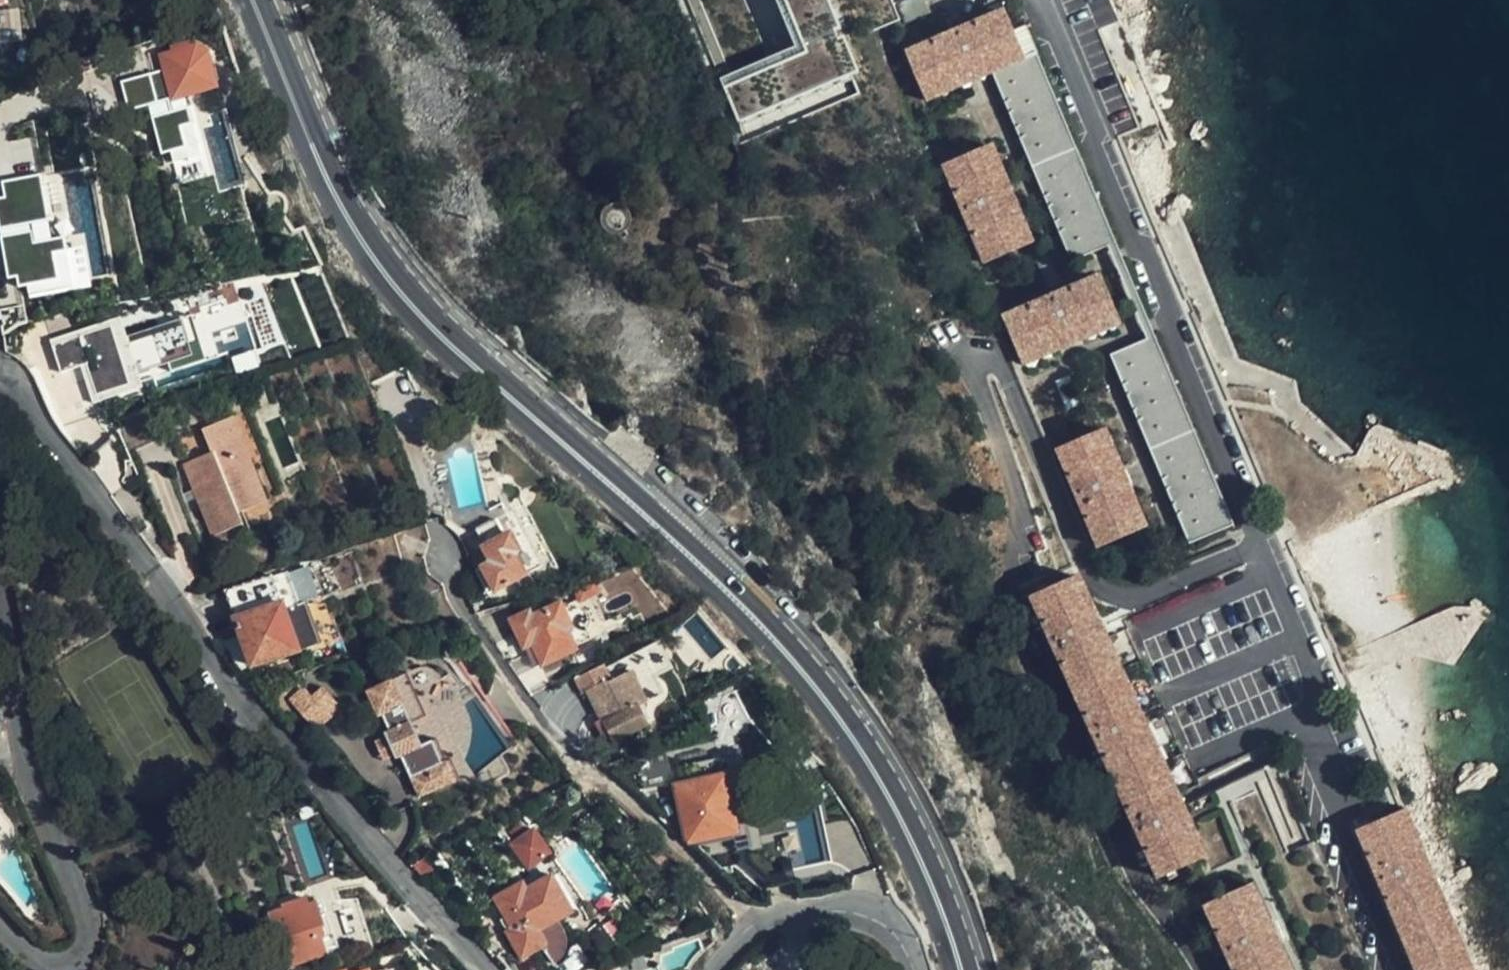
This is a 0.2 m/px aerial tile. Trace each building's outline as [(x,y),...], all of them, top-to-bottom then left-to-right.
[(747,149),(864,98),(844,54),(904,28),(891,0),(681,0),(747,149)] [(926,0),(914,0),(900,6),(909,28),(933,17),(926,0)] [(1110,247),(1117,244),(1120,243),(1040,54),(1028,59),(1018,36),(1007,16),(914,56),(935,104),(992,79),(1073,263),(1110,247)] [(1028,59),(1040,54),(1029,31),(1018,36),(1028,59)] [(218,88),(208,65),(199,58),(194,60),(189,48),(172,55),(173,59),(152,69),(149,64),(133,71),(141,93),(153,89),(160,107),(171,103),(172,105),(218,88)] [(3,91),(0,91),(0,125),(9,123),(3,91)] [(37,138),(5,141),(7,158),(38,155),(37,138)] [(1031,242),(989,143),(942,163),(984,261),(1031,242)] [(94,286),(86,231),(70,234),(60,170),(5,179),(7,196),(0,197),(0,213),(10,280),(27,277),(30,295),(94,286)] [(1158,337),(1117,244),(1110,247),(1150,340),(1158,337)] [(1126,327),(1104,277),(1010,318),(1030,367),(1126,327)] [(182,356),(173,313),(161,316),(159,310),(122,318),(126,341),(121,341),(127,369),(132,368),(144,365),(182,356)] [(1159,336),(1158,337),(1150,340),(1110,356),(1191,541),(1236,520),(1159,336)] [(86,408),(62,348),(34,361),(58,420),(86,408)] [(144,365),(132,368),(139,400),(152,396),(144,365)] [(228,420),(198,432),(210,458),(182,469),(212,538),(243,526),(237,514),(264,502),(228,420)] [(1152,530),(1110,435),(1064,454),(1107,549),(1152,530)] [(509,511),(494,519),(523,574),(538,566),(509,511)] [(523,574),(494,519),(475,529),(492,561),(483,566),(495,589),(523,574)] [(495,589),(483,566),(474,571),(486,594),(495,589)] [(320,642),(308,602),(317,599),(306,567),(225,595),(237,630),(248,665),(277,656),(292,650),(320,642)] [(1208,859),(1085,582),(1036,603),(1161,880),(1208,859)] [(525,656),(532,670),(573,650),(571,648),(589,640),(584,631),(575,611),(571,603),(559,608),(557,605),(528,619),(526,614),(509,622),(521,647),(525,656)] [(575,611),(584,631),(586,630),(588,626),(589,623),(590,620),(589,617),(586,614),(583,611),(579,610),(575,611)] [(650,724),(631,690),(672,668),(657,642),(617,664),(622,673),(611,679),(603,665),(574,681),(583,696),(586,694),(601,721),(596,724),(604,738),(608,736),(613,744),(650,724)] [(598,656),(604,652),(601,645),(574,659),(581,671),(601,661),(598,656)] [(521,647),(504,656),(508,664),(525,656),(521,647)] [(392,680),(392,681),(403,705),(419,698),(407,673),(392,680)] [(403,705),(392,681),(367,693),(378,718),(383,716),(390,732),(386,734),(397,760),(402,758),(420,798),(462,780),(452,759),(447,761),(438,740),(422,747),(412,725),(428,718),(419,698),(403,705)] [(520,743),(485,694),(475,701),(510,750),(520,743)] [(663,748),(661,749),(634,762),(635,771),(641,769),(646,788),(670,783),(663,748)] [(676,762),(681,785),(696,782),(692,759),(676,762)] [(696,782),(681,785),(676,786),(687,846),(731,837),(727,817),(723,797),(719,777),(696,782)] [(2,854),(9,847),(12,838),(11,828),(7,820),(0,810),(0,855),(2,854)] [(1407,815),(1405,816),(1358,837),(1417,969),(1472,969),(1445,907),(1407,815)] [(537,828),(515,844),(531,868),(553,853),(537,828)] [(438,868),(425,853),(413,862),(426,878),(438,868)] [(557,921),(574,912),(554,873),(529,886),(525,880),(517,885),(495,897),(511,928),(506,930),(521,959),(535,951),(547,944),(541,930),(557,921)] [(1254,884),(1210,903),(1239,969),(1291,969),(1254,884)] [(327,935),(315,902),(308,904),(306,899),(282,907),(283,911),(267,917),(285,968),(325,954),(319,938),(327,935)] [(601,920),(591,927),(607,949),(617,942),(601,920)] [(547,944),(535,951),(545,968),(554,963),(556,962),(558,961),(559,960),(561,958),(563,956),(564,954),(565,951),(566,948),(566,945),(566,943),(566,939),(566,938),(565,935),(564,934),(564,933),(557,921),(541,930),(547,944)] [(382,951),(411,941),(396,922),(375,930),(382,951)]
